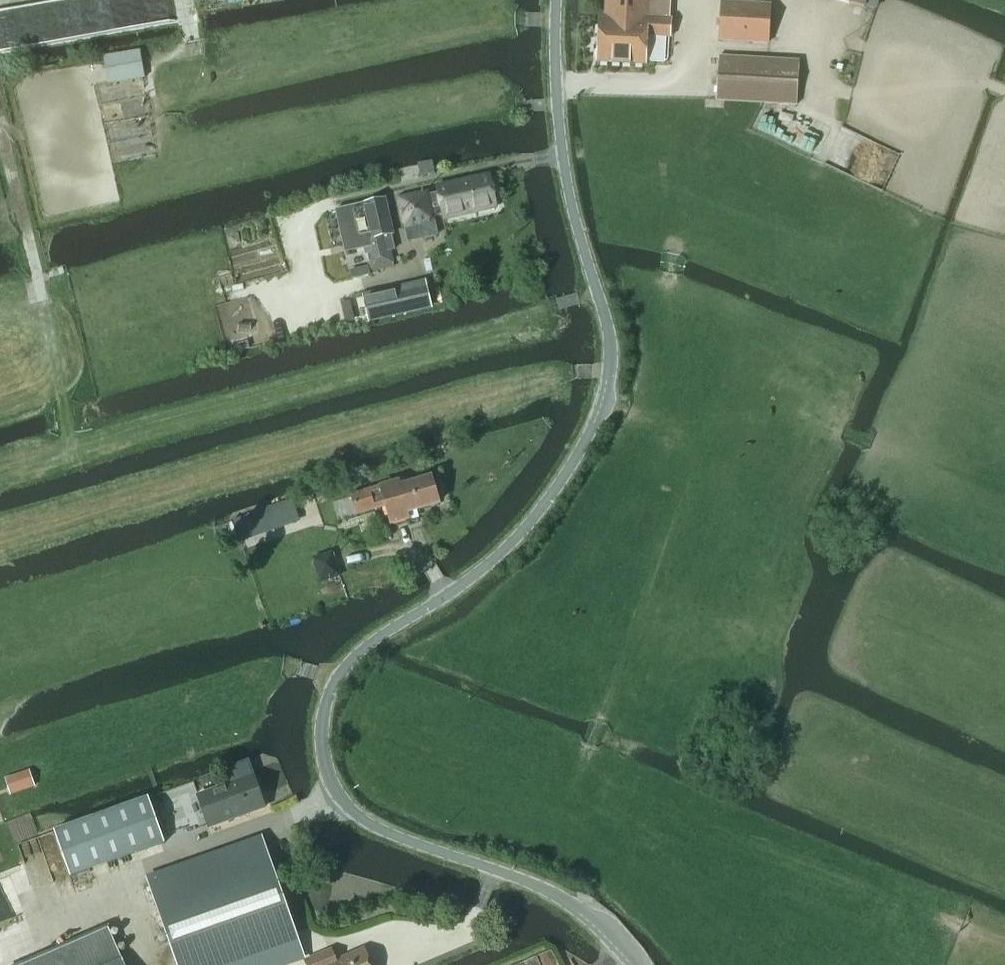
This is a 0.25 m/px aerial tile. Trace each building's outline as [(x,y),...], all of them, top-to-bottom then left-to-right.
[(668,20),(670,0),(607,0),(605,20),(600,20),(597,62),(645,65),(647,37),(670,38),(671,20),(668,20)] [(867,0),(833,0),(865,8),(867,0)] [(768,43),(770,5),(722,3),(720,41),(768,43)] [(107,86),(144,79),(139,51),(102,57),(107,86)] [(797,106),(800,62),(719,57),(716,101),(797,106)] [(435,170),(434,168),(433,161),(417,165),(417,166),(418,167),(418,170),(420,178),(435,175),(435,170)] [(399,200),(405,229),(435,223),(434,217),(442,215),(443,220),(496,208),(489,176),(435,188),(437,194),(429,195),(428,193),(399,200)] [(386,201),(344,210),(336,212),(344,247),(352,245),(356,244),(357,251),(367,249),(373,273),(393,268),(386,237),(393,236),(386,201)] [(390,296),(365,302),(369,321),(429,308),(423,282),(388,290),(390,296)] [(440,503),(433,479),(402,488),(400,483),(353,497),(358,514),(386,506),(392,524),(409,519),(407,513),(440,503)] [(253,534),(298,519),(292,500),(246,515),(253,534)] [(320,583),(339,577),(333,554),(313,560),(320,583)] [(254,777),(198,796),(208,827),(264,808),(254,777)] [(148,800),(55,833),(71,878),(164,844),(148,800)] [(154,897),(179,964),(290,964),(298,954),(299,948),(300,948),(262,839),(148,880),(154,897)] [(108,928),(22,964),(124,964),(108,928)] [(363,951),(335,963),(331,951),(305,962),(306,964),(369,964),(363,951)]
